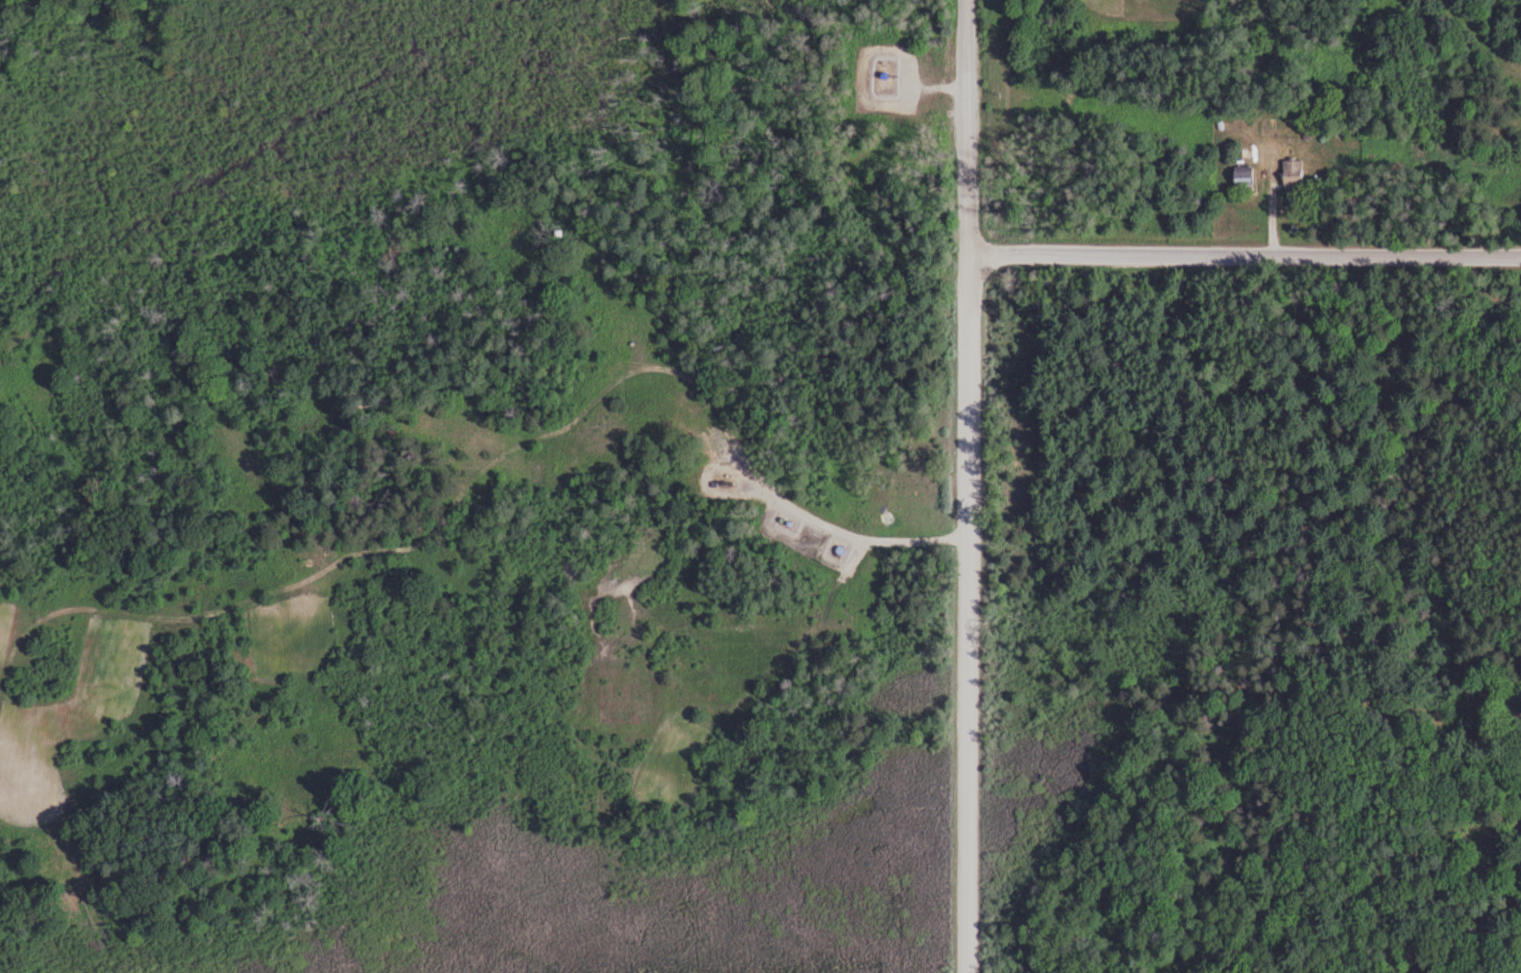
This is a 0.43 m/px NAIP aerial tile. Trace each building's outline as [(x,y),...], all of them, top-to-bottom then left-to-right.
[(1304,160),(1284,160),(1284,186),(1304,186),(1304,160)] [(1255,166),(1235,166),(1235,192),(1255,192),(1255,166)]
